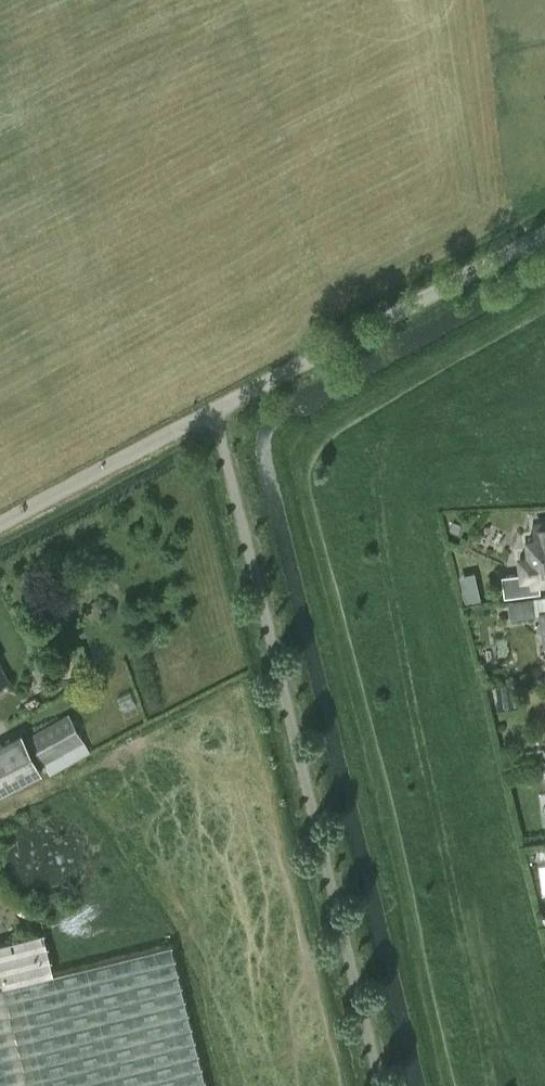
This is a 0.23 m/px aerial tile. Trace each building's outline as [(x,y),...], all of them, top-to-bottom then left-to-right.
[(535,524),(536,537),(528,538),(530,553),(520,555),(522,573),(502,576),(505,595),(540,591),(538,578),(544,577),(544,522),(535,524)] [(462,587),(466,602),(481,598),(477,583),(462,587)] [(534,597),(508,600),(510,618),(536,615),(534,597)] [(29,734),(44,763),(50,774),(91,752),(70,712),(29,734)] [(41,776),(21,738),(0,749),(0,798),(41,776)] [(170,942),(53,971),(43,931),(0,941),(0,1085),(206,1085),(170,942)]
